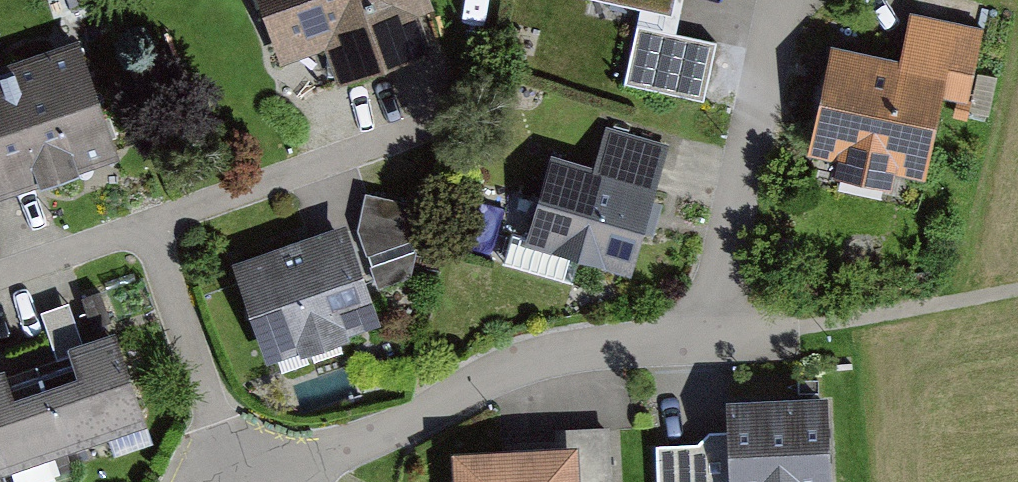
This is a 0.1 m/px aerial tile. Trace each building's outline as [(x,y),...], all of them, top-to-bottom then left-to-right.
[(280,69),(326,53),(339,89),(430,57),(417,19),(435,13),(430,0),(257,0),(280,69)] [(640,12),(672,19),(676,0),(585,0),(640,12)] [(640,12),(637,27),(676,36),(684,0),(676,0),(672,19),(640,12)] [(831,48),(806,159),(836,166),(833,181),(893,194),(896,177),(925,183),(943,101),(968,106),(984,32),(910,16),(900,63),(831,48)] [(676,36),(637,27),(624,86),(704,104),(717,45),(676,36)] [(0,70),(0,160),(13,199),(121,162),(79,43),(0,70)] [(529,238),(525,249),(579,265),(633,280),(672,146),(607,128),(595,170),(552,158),(529,238)] [(13,199),(0,160),(0,203),(13,199)] [(427,209),(365,194),(357,233),(366,258),(420,239),(427,209)] [(346,226),(232,266),(268,368),(382,328),(346,226)] [(525,249),(529,238),(513,234),(503,266),(573,286),(579,265),(525,249)] [(417,252),(370,269),(377,291),(412,279),(417,252)] [(146,427),(114,335),(67,351),(73,367),(9,389),(3,372),(0,373),(0,478),(146,427)] [(725,404),(727,434),(710,434),(697,447),(656,448),(657,481),(833,481),(829,400),(725,404)] [(452,458),(453,481),(612,481),(609,429),(558,432),(560,451),(452,458)]
